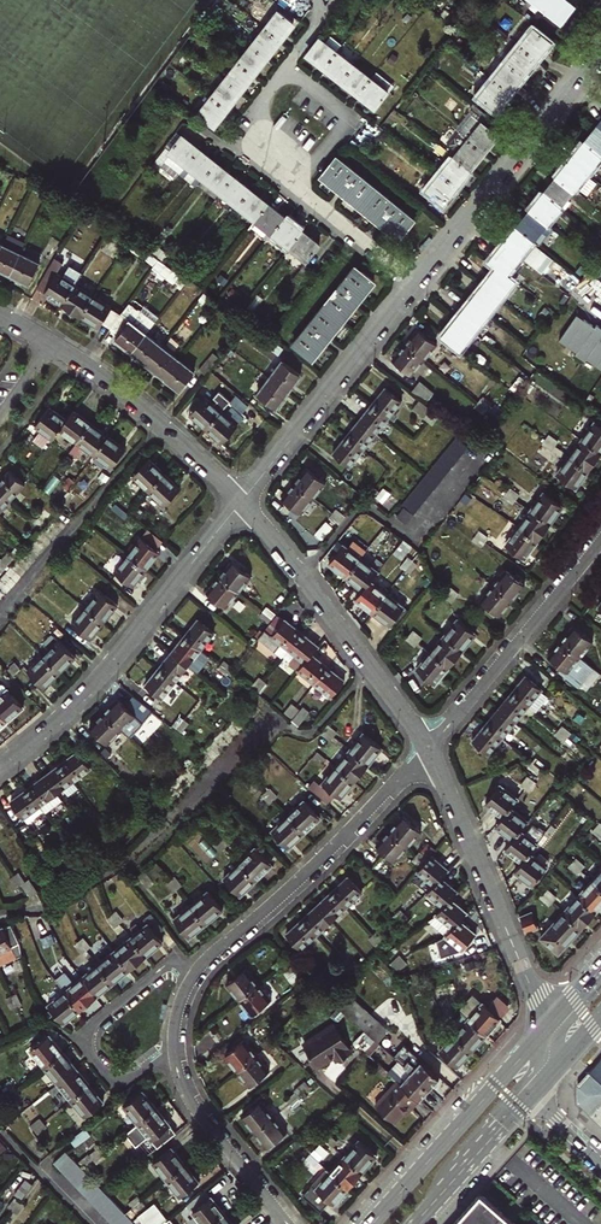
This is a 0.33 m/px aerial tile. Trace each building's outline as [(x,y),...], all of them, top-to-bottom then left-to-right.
[(561,22),(574,6),(566,0),(549,0),(543,7),(561,22)] [(264,28),(279,40),(293,22),(278,11),(264,28)] [(520,46),(534,58),(548,41),(529,25),(521,34),(527,38),(520,46)] [(251,46),(266,57),(279,40),(264,28),(251,46)] [(307,52),(324,66),(336,51),(319,37),(307,52)] [(238,62),(253,74),(266,57),(251,46),(238,62)] [(507,63),(521,75),(534,58),(520,46),(507,63)] [(324,66),(341,79),(353,64),(336,51),(324,66)] [(225,79),(239,91),(253,74),(238,62),(225,79)] [(493,80),(507,92),(521,75),(507,63),(493,80)] [(341,79),(359,93),(370,78),(353,64),(341,79)] [(359,93),(376,106),(388,92),(370,78),(359,93)] [(211,97),(226,109),(239,91),(225,79),(211,97)] [(473,92),(493,109),(507,92),(493,80),(484,91),(478,86),(473,92)] [(198,114),(212,126),(226,109),(211,97),(198,114)] [(484,119),(487,116),(474,105),(471,109),(484,119)] [(482,122),(484,119),(471,109),(455,129),(458,131),(472,114),(482,122)] [(460,133),(482,151),(496,134),(482,122),(472,114),(458,131),(460,133)] [(599,155),(600,152),(600,130),(597,127),(584,144),(599,155)] [(455,156),(469,168),(482,151),(460,133),(446,150),(448,151),(455,156)] [(169,152),(186,165),(198,150),(181,137),(169,152)] [(571,160),(585,172),(599,155),(584,144),(571,160)] [(186,165),(203,178),(215,163),(198,150),(186,165)] [(433,168),(440,174),(455,156),(448,151),(447,151),(433,168)] [(440,174),(455,185),(469,168),(455,156),(440,174)] [(360,206),(375,188),(337,157),(322,175),(360,206)] [(557,177),(572,189),(585,172),(571,160),(557,177)] [(214,199),(220,191),(232,177),(215,163),(203,178),(197,186),(214,199)] [(422,182),(429,188),(440,174),(433,168),(422,182)] [(580,195),(593,178),(585,172),(572,189),(580,195)] [(427,191),(441,202),(455,185),(440,174),(429,188),(427,191)] [(232,213),(238,205),(250,191),(232,177),(220,191),(214,199),(232,213)] [(573,203),(566,196),(572,189),(557,177),(544,193),(559,205),(566,211),(573,203)] [(399,238),(414,220),(375,188),(360,206),(399,238)] [(238,205),(255,219),(267,204),(250,191),(238,205)] [(530,211),(545,223),(559,205),(544,193),(530,211)] [(255,219),(272,233),(285,218),(267,204),(255,219)] [(545,223),(553,229),(566,211),(559,205),(545,223)] [(531,240),(539,246),(553,229),(545,223),(530,211),(516,228),(531,240)] [(272,233),(289,246),(301,231),(285,218),(272,233)] [(503,244),(518,256),(531,240),(516,228),(503,244)] [(307,260),(319,245),(301,231),(289,246),(307,260)] [(9,274),(19,253),(23,246),(6,237),(2,244),(0,248),(0,269),(9,274)] [(497,268),(512,280),(526,263),(518,256),(503,244),(489,262),(497,268)] [(9,274),(27,283),(37,262),(19,253),(9,274)] [(75,285),(56,272),(63,260),(54,254),(43,274),(52,279),(44,291),(43,293),(62,305),(75,285)] [(292,280),(298,284),(310,269),(304,264),(292,280)] [(323,305),(341,320),(373,281),(355,266),(323,305)] [(483,285),(498,297),(512,280),(497,268),(483,285)] [(36,286),(44,291),(52,279),(43,274),(36,286)] [(62,305),(79,316),(92,296),(75,285),(62,305)] [(470,302),(485,314),(498,297),(483,285),(470,302)] [(79,316),(97,328),(110,307),(92,296),(79,316)] [(456,319),(471,331),(485,314),(470,302),(456,319)] [(131,351),(145,334),(151,325),(126,305),(110,329),(117,335),(114,338),(131,351)] [(292,345),(310,359),(341,320),(323,305),(292,345)] [(594,327),(576,315),(558,340),(576,352),(574,355),(584,361),(586,359),(595,346),(585,340),(594,327)] [(442,336),(457,348),(471,331),(456,319),(442,336)] [(596,325),(594,327),(585,340),(595,346),(586,359),(600,370),(600,329),(596,325)] [(404,344),(424,360),(436,344),(417,328),(404,344)] [(131,351),(147,365),(161,347),(145,334),(131,351)] [(277,355),(282,349),(269,339),(265,345),(266,346),(275,354),(277,355)] [(391,359),(411,375),(424,360),(404,344),(391,359)] [(271,359),(275,354),(266,346),(262,351),(271,359)] [(147,365),(162,377),(176,359),(161,347),(147,365)] [(198,370),(204,375),(217,359),(211,354),(198,370)] [(162,377),(178,389),(193,372),(176,359),(162,377)] [(269,378),(287,391),(299,375),(281,361),(269,378)] [(257,394),(274,408),(287,391),(269,378),(257,394)] [(420,399),(429,388),(416,378),(407,389),(420,399)] [(400,415),(394,409),(401,401),(384,388),(371,405),(387,418),(394,423),(400,415)] [(204,429),(220,411),(205,397),(188,415),(204,429)] [(486,409),(489,405),(480,399),(477,402),(486,409)] [(426,421),(433,413),(418,401),(412,409),(426,421)] [(482,413),(486,409),(477,402),(474,407),(482,413)] [(358,420),(374,433),(387,418),(371,405),(358,420)] [(52,439),(59,430),(66,420),(49,407),(35,426),(52,439)] [(59,430),(75,442),(90,423),(73,410),(66,420),(59,430)] [(220,444),(236,425),(220,411),(204,429),(220,444)] [(426,421),(430,424),(437,416),(433,413),(426,421)] [(361,449),(370,439),(374,433),(358,420),(345,436),(361,449)] [(600,451),(600,427),(593,421),(581,439),(600,453),(600,451)] [(75,442),(93,455),(107,436),(90,423),(75,442)] [(554,445),(556,441),(548,434),(545,438),(554,445)] [(93,455),(110,468),(124,449),(107,436),(93,455)] [(348,466),(353,460),(361,449),(345,436),(332,453),(348,466)] [(462,453),(466,447),(455,437),(450,443),(462,453)] [(542,443),(550,449),(554,445),(545,438),(542,443)] [(361,449),(368,455),(377,445),(370,439),(361,449)] [(587,471),(600,453),(581,439),(568,457),(587,471)] [(457,459),(462,453),(450,443),(445,449),(457,459)] [(353,460),(359,466),(368,455),(361,449),(353,460)] [(452,465),(457,459),(445,449),(440,455),(452,465)] [(435,461),(447,471),(452,465),(440,455),(435,461)] [(574,488),(587,471),(568,457),(555,474),(574,488)] [(132,475),(148,490),(164,473),(148,458),(132,475)] [(430,467),(442,477),(447,471),(435,461),(430,467)] [(293,482),(312,498),(325,482),(305,467),(293,482)] [(437,483),(442,477),(430,467),(425,473),(437,483)] [(9,500),(24,484),(9,470),(0,480),(0,492),(9,500)] [(163,504),(179,487),(164,473),(148,490),(163,504)] [(432,489),(437,483),(425,473),(421,479),(432,489)] [(365,498),(366,496),(372,489),(360,479),(353,487),(361,494),(365,498)] [(427,495),(432,489),(421,479),(415,485),(427,495)] [(281,498),(300,513),(312,498),(293,482),(281,498)] [(422,501),(427,495),(415,485),(410,491),(422,501)] [(366,496),(371,500),(378,492),(373,488),(372,489),(366,496)] [(418,507),(422,501),(410,491),(406,497),(418,507)] [(9,500),(0,492),(0,510),(9,500)] [(549,523),(561,506),(542,492),(529,509),(549,523)] [(404,506),(412,513),(418,507),(406,497),(401,503),(404,506)] [(396,516),(404,523),(412,513),(404,506),(396,516)] [(66,524),(71,518),(60,508),(54,515),(66,524)] [(39,516),(44,521),(50,514),(45,509),(39,516)] [(340,519),(344,515),(335,509),(332,513),(340,519)] [(537,541),(549,523),(529,509),(524,516),(517,526),(537,541)] [(337,524),(340,519),(332,513),(328,517),(337,524)] [(60,530),(66,524),(54,515),(49,520),(60,530)] [(37,528),(44,521),(39,516),(32,524),(37,528)] [(349,528),(357,534),(366,523),(358,516),(349,528)] [(55,537),(60,530),(49,520),(44,527),(55,537)] [(378,535),(385,526),(380,522),(373,531),(378,535)] [(504,544),(524,559),(537,541),(517,526),(504,544)] [(50,542),(55,537),(44,527),(39,532),(50,542)] [(367,539),(371,543),(378,535),(373,531),(367,539)] [(484,542),(487,537),(478,531),(475,535),(484,542)] [(45,548),(50,542),(39,532),(34,538),(45,548)] [(371,543),(376,547),(382,538),(378,535),(371,543)] [(481,546),(484,542),(475,535),(472,540),(481,546)] [(40,554),(45,548),(34,538),(29,544),(40,554)] [(127,554),(145,569),(159,553),(140,538),(127,554)] [(391,553),(400,559),(411,546),(402,539),(391,553)] [(35,559),(40,554),(29,544),(24,549),(35,559)] [(327,563),(344,576),(359,557),(342,544),(327,563)] [(30,566),(35,559),(24,549),(19,556),(30,566)] [(1,560),(7,564),(12,558),(7,554),(1,560)] [(113,571),(131,586),(145,569),(127,554),(113,571)] [(24,571),(30,566),(19,556),(13,562),(24,571)] [(362,590),(370,580),(377,571),(359,557),(344,576),(362,590)] [(400,566),(405,570),(411,561),(407,558),(400,566)] [(237,592),(250,577),(230,561),(218,576),(237,592)] [(405,570),(408,573),(415,564),(411,561),(405,570)] [(19,578),(24,571),(13,562),(8,568),(19,578)] [(14,583),(19,578),(8,568),(4,573),(14,583)] [(492,584),(511,600),(524,585),(505,569),(492,584)] [(14,583),(4,573),(0,577),(0,581),(9,589),(14,583)] [(225,607),(237,592),(218,576),(205,592),(225,607)] [(371,612),(386,593),(370,580),(362,590),(355,599),(371,612)] [(9,589),(0,581),(0,592),(4,595),(9,589)] [(479,599),(498,615),(511,600),(492,584),(479,599)] [(454,598),(457,594),(449,587),(445,591),(454,598)] [(103,621),(116,605),(98,590),(85,607),(103,621)] [(449,603),(454,598),(445,591),(441,596),(449,603)] [(371,612),(389,625),(403,606),(386,593),(371,612)] [(71,624),(89,639),(103,621),(85,607),(71,624)] [(261,612),(270,618),(273,614),(265,607),(261,612)] [(258,615),(267,622),(270,618),(261,612),(258,615)] [(279,644),(287,650),(301,634),(285,620),(284,621),(276,614),(271,620),(257,638),(274,651),(279,644)] [(461,650),(475,633),(456,618),(452,624),(445,618),(435,629),(443,635),(461,650)] [(199,649),(212,633),(196,620),(183,636),(199,649)] [(560,641),(579,656),(592,642),(573,626),(560,641)] [(417,641),(420,638),(412,631),(409,635),(417,641)] [(297,671),(310,655),(317,647),(301,634),(287,650),(294,656),(287,665),(296,672),(297,671)] [(414,646),(417,641),(409,635),(405,639),(414,646)] [(429,651),(447,667),(461,650),(443,635),(429,651)] [(186,665),(199,649),(183,636),(170,652),(186,665)] [(59,672),(74,657),(57,639),(41,655),(59,672)] [(575,685),(591,666),(579,656),(560,641),(547,656),(561,667),(558,671),(575,685)] [(281,657),(287,650),(279,644),(274,651),(281,657)] [(415,668),(433,683),(447,667),(429,651),(415,668)] [(157,668),(173,681),(186,665),(170,652),(157,668)] [(43,687),(59,672),(41,655),(26,670),(43,687)] [(297,671),(313,684),(327,668),(310,655),(297,671)] [(219,665),(227,671),(230,667),(223,661),(219,665)] [(216,669),(224,676),(227,671),(219,665),(216,669)] [(143,685),(159,698),(173,681),(157,668),(143,685)] [(313,684),(330,697),(343,681),(327,668),(313,684)] [(512,692),(528,705),(541,689),(525,676),(512,692)] [(251,686),(255,689),(262,681),(258,678),(251,686)] [(255,689),(260,693),(266,685),(262,681),(255,689)] [(22,706),(3,684),(0,683),(0,715),(5,721),(22,706)] [(528,705),(535,711),(548,695),(541,689),(528,705)] [(514,722),(528,705),(512,692),(498,709),(514,722)] [(144,724),(154,714),(149,710),(130,694),(121,702),(116,698),(102,712),(120,730),(130,739),(144,724)] [(256,717),(260,712),(249,701),(245,706),(256,717)] [(284,713),(287,716),(294,707),(290,704),(284,713)] [(250,723),(256,717),(245,706),(239,711),(250,723)] [(287,716),(297,724),(307,712),(301,707),(298,711),(294,707),(287,716)] [(501,737),(514,722),(498,709),(485,724),(501,737)] [(245,728),(250,723),(239,711),(233,717),(245,728)] [(107,744),(120,730),(102,712),(89,726),(107,744)] [(172,725),(176,728),(183,720),(178,716),(172,725)] [(240,734),(245,728),(233,717),(228,723),(240,734)] [(176,728),(180,732),(187,723),(183,720),(176,728)] [(234,740),(240,734),(228,723),(222,729),(234,740)] [(488,753),(501,737),(485,724),(472,740),(488,753)] [(331,737),(335,733),(327,726),(323,730),(331,737)] [(567,737),(570,734),(562,727),(559,730),(567,737)] [(229,745),(234,740),(222,729),(217,734),(229,745)] [(328,741),(331,737),(323,730),(320,734),(328,741)] [(563,741),(567,737),(559,730),(555,734),(563,741)] [(367,766),(381,749),(362,733),(349,749),(348,750),(367,766)] [(223,751),(229,745),(217,734),(212,740),(223,751)] [(218,757),(223,751),(212,740),(206,746),(218,757)] [(213,762),(218,757),(206,746),(201,750),(213,762)] [(111,768),(117,761),(106,750),(100,756),(111,768)] [(207,768),(213,762),(201,750),(196,756),(207,768)] [(353,781),(367,766),(348,750),(335,766),(353,781)] [(60,764),(72,781),(89,768),(77,751),(60,764)] [(320,764),(324,760),(316,753),(312,757),(320,764)] [(201,774),(207,768),(196,756),(190,762),(201,774)] [(540,769),(544,765),(535,758),(532,762),(540,769)] [(197,778),(201,774),(190,762),(185,767),(197,778)] [(537,773),(540,769),(532,762),(529,766),(537,773)] [(56,793),(72,781),(60,764),(43,776),(56,793)] [(169,777),(173,773),(165,766),(162,770),(169,777)] [(321,782),(339,798),(353,781),(335,766),(321,782)] [(191,785),(197,778),(185,767),(179,774),(191,785)] [(165,781),(169,777),(162,770),(158,774),(165,781)] [(186,790),(191,785),(179,774),(174,779),(186,790)] [(61,800),(56,793),(43,776),(27,788),(39,805),(45,812),(61,800)] [(521,785),(525,788),(531,780),(527,777),(521,785)] [(181,795),(186,790),(174,779),(169,784),(181,795)] [(254,796),(260,791),(249,780),(244,785),(254,796)] [(525,788),(529,791),(535,784),(531,780),(525,788)] [(329,803),(333,798),(313,782),(309,788),(329,803)] [(175,801),(181,795),(169,784),(163,790),(175,801)] [(503,817),(510,807),(517,798),(500,784),(485,803),(503,817)] [(45,812),(39,805),(27,788),(9,800),(22,818),(24,816),(30,824),(45,812)] [(272,799),(276,796),(268,788),(265,792),(272,799)] [(170,806),(175,801),(163,790),(158,795),(170,806)] [(268,803),(272,799),(265,792),(261,795),(268,803)] [(163,813),(170,806),(158,795),(152,802),(163,813)] [(129,803),(133,807),(140,800),(136,796),(129,803)] [(133,807),(136,810),(143,803),(140,800),(133,807)] [(286,815),(303,833),(319,818),(302,800),(286,815)] [(512,839),(519,830),(526,820),(510,807),(503,817),(495,826),(512,839)] [(406,846),(419,831),(401,814),(388,829),(406,846)] [(287,847),(303,833),(286,815),(271,830),(287,847)] [(524,834),(519,830),(512,839),(505,848),(522,861),(529,852),(536,843),(544,833),(550,825),(546,822),(540,831),(532,824),(524,834)] [(544,833),(548,837),(555,829),(550,825),(544,833)] [(600,837),(600,833),(595,828),(592,831),(600,838),(600,837)] [(393,860),(406,846),(388,829),(375,844),(393,860)] [(223,847),(227,844),(220,836),(216,839),(223,847)] [(219,851),(223,847),(216,839),(212,843),(219,851)] [(238,862),(255,880),(270,865),(253,847),(238,862)] [(423,862),(427,859),(419,851),(415,855),(423,862)] [(514,871),(532,885),(547,866),(529,852),(522,861),(514,871)] [(36,860),(39,864),(49,858),(46,853),(36,860)] [(433,884),(440,876),(447,868),(431,854),(427,859),(423,862),(420,867),(417,870),(433,884)] [(420,867),(423,862),(415,855),(414,856),(411,859),(420,867)] [(39,864),(43,869),(52,862),(49,858),(39,864)] [(580,870),(583,866),(576,859),(572,863),(580,870)] [(239,895),(255,880),(238,862),(222,877),(239,895)] [(576,874),(580,870),(572,863),(568,867),(576,874)] [(591,880),(600,889),(600,869),(591,880)] [(137,876),(147,888),(154,882),(143,870),(137,876)] [(27,897),(35,891),(26,878),(22,880),(17,873),(12,876),(18,884),(27,897)] [(14,887),(18,884),(12,876),(8,879),(14,887)] [(175,888),(180,884),(173,876),(169,880),(175,888)] [(442,907),(449,899),(456,890),(440,876),(433,884),(426,892),(442,907)] [(331,891),(345,906),(361,891),(347,877),(331,891)] [(171,892),(175,888),(169,880),(164,884),(171,892)] [(600,905),(600,889),(591,880),(577,895),(595,911),(600,905)] [(551,901),(554,897),(547,890),(543,894),(551,901)] [(205,923),(221,909),(206,891),(190,905),(205,923)] [(330,920),(345,906),(331,891),(316,905),(330,920)] [(547,905),(551,901),(543,894),(540,898),(547,905)] [(564,911),(581,927),(595,911),(577,895),(564,911)] [(429,921),(445,935),(459,919),(464,913),(449,899),(442,907),(436,914),(429,921)] [(188,937),(205,923),(190,905),(173,919),(188,937)] [(315,934),(330,920),(316,905),(301,919),(315,934)] [(391,917),(395,921),(403,914),(399,909),(391,917)] [(117,923),(122,920),(115,911),(110,915),(117,923)] [(536,927),(538,926),(531,911),(530,912),(531,914),(522,917),(521,915),(520,915),(519,916),(526,931),(527,931),(528,930),(527,929),(535,925),(536,927)] [(540,937),(558,953),(581,927),(564,911),(540,937)] [(129,938),(144,956),(161,942),(155,935),(162,929),(150,914),(143,919),(147,924),(129,938)] [(395,921),(398,925),(406,917),(403,914),(395,921)] [(106,918),(113,927),(117,923),(110,915),(106,918)] [(285,933),(299,948),(315,934),(301,919),(285,933)] [(460,950),(475,933),(459,919),(445,935),(444,936),(458,948),(460,950)] [(18,944),(10,923),(0,927),(15,957),(21,955),(18,944)] [(0,927),(0,964),(15,957),(0,927)] [(379,942),(383,938),(376,931),(372,935),(379,942)] [(375,946),(379,942),(372,935),(368,938),(375,946)] [(458,948),(444,936),(435,940),(452,955),(458,948)] [(85,949),(89,946),(82,938),(78,941),(85,949)] [(112,951),(127,970),(144,956),(129,938),(112,951)] [(80,953),(85,949),(78,941),(74,945),(80,953)] [(111,983),(127,970),(112,951),(96,964),(111,983)] [(390,962),(393,966),(401,959),(398,955),(390,962)] [(271,965),(275,970),(283,964),(279,959),(271,965)] [(341,963),(348,971),(352,967),(346,959),(341,963)] [(393,966),(397,969),(405,962),(401,959),(393,966)] [(338,966),(345,974),(348,971),(341,963),(338,966)] [(53,975),(56,972),(50,964),(46,967),(53,975)] [(80,977),(95,996),(111,983),(96,964),(80,977)] [(275,970),(278,974),(286,967),(283,964),(275,970)] [(48,979),(53,975),(46,967),(42,971),(48,979)] [(238,999),(258,983),(246,968),(226,983),(238,999)] [(64,990),(79,1009),(95,996),(80,977),(75,982),(65,970),(55,978),(64,990)] [(250,1015),(270,999),(258,983),(238,999),(250,1015)] [(62,1022),(79,1009),(64,990),(47,1004),(62,1022)] [(14,1006),(19,1003),(15,993),(9,996),(14,1006)] [(369,1014),(376,1006),(363,995),(354,1000),(369,1014)] [(10,1007),(14,1006),(9,996),(5,998),(10,1007)] [(384,1034),(384,1027),(369,1014),(354,1000),(339,1007),(374,1038),(377,1041),(384,1034)] [(467,1018),(484,1034),(498,1018),(481,1002),(467,1018)] [(453,1034),(470,1050),(484,1034),(467,1018),(453,1034)] [(337,1055),(349,1047),(330,1021),(287,1052),(296,1060),(303,1066),(314,1058),(318,1064),(329,1056),(327,1054),(333,1050),(337,1055)] [(43,1066),(62,1051),(48,1034),(29,1049),(43,1066)] [(456,1066),(470,1050),(453,1034),(438,1050),(456,1066)] [(260,1043),(264,1048),(272,1042),(268,1037),(260,1043)] [(364,1050),(373,1058),(383,1046),(377,1041),(374,1038),(364,1049),(364,1050)] [(224,1054),(236,1070),(256,1054),(243,1039),(224,1054)] [(264,1048),(267,1051),(275,1045),(272,1042),(264,1048)] [(428,1087),(438,1076),(403,1044),(393,1055),(395,1057),(428,1087)] [(56,1083),(75,1068),(62,1051),(43,1066),(56,1083)] [(236,1070),(248,1086),(268,1070),(256,1054),(236,1070)] [(418,1098),(428,1087),(395,1057),(391,1062),(385,1068),(396,1079),(418,1098)] [(600,1107),(600,1058),(579,1082),(580,1100),(595,1114),(600,1107)] [(69,1099),(88,1084),(75,1068),(56,1083),(69,1099)] [(406,1106),(409,1108),(418,1098),(396,1079),(374,1105),(393,1121),(401,1113),(406,1106)] [(69,1099),(83,1116),(101,1101),(88,1084),(69,1099)] [(4,1091),(7,1095),(15,1089),(11,1085),(4,1091)] [(7,1095),(10,1099),(18,1093),(15,1089),(7,1095)] [(123,1106),(136,1122),(154,1107),(141,1091),(123,1106)] [(286,1098),(289,1102),(298,1095),(294,1092),(286,1098)] [(289,1102),(293,1106),(301,1100),(298,1095),(289,1102)] [(253,1131),(272,1116),(261,1101),(241,1116),(253,1131)] [(401,1113),(403,1115),(409,1108),(406,1106),(401,1113)] [(145,1133),(149,1139),(168,1124),(154,1107),(136,1122),(124,1132),(133,1143),(145,1133)] [(265,1147),(284,1131),(272,1116),(253,1131),(265,1147)] [(30,1124),(33,1128),(42,1122),(39,1118),(30,1124)] [(33,1128),(37,1132),(45,1126),(42,1122),(33,1128)] [(42,1143),(52,1135),(45,1126),(37,1132),(35,1134),(42,1143)] [(77,1143),(88,1134),(83,1127),(71,1136),(77,1143)] [(324,1139),(331,1146),(335,1141),(328,1135),(326,1137),(324,1139)] [(343,1156),(361,1172),(375,1156),(358,1140),(343,1156)] [(89,1154),(92,1159),(100,1152),(97,1148),(89,1154)] [(165,1179),(183,1164),(170,1148),(151,1162),(165,1179)] [(318,1161),(321,1157),(313,1150),(310,1154),(318,1161)] [(52,1162),(58,1168),(70,1156),(64,1151),(52,1162)] [(92,1159),(96,1163),(104,1157),(100,1152),(92,1159)] [(306,1158),(314,1165),(318,1161),(310,1154),(306,1158)] [(58,1168),(63,1173),(75,1162),(70,1156),(58,1168)] [(347,1187),(361,1172),(343,1156),(329,1171),(347,1187)] [(63,1173),(68,1179),(80,1168),(75,1162),(63,1173)] [(165,1179),(178,1196),(197,1181),(183,1164),(165,1179)] [(327,1200),(332,1204),(347,1187),(329,1171),(324,1167),(300,1193),(318,1210),(327,1200)] [(68,1179),(74,1185),(86,1173),(80,1168),(68,1179)] [(74,1185),(79,1190),(91,1178),(86,1173),(74,1185)] [(79,1190),(84,1196),(96,1184),(91,1178),(79,1190)] [(13,1193),(20,1199),(30,1186),(23,1180),(13,1193)] [(84,1196),(89,1201),(101,1190),(96,1184),(84,1196)] [(89,1201),(95,1206),(107,1195),(101,1190),(89,1201)] [(481,1194),(455,1223),(515,1223),(481,1194)] [(95,1206),(101,1213),(112,1201),(107,1195),(95,1206)] [(127,1203),(131,1207),(139,1201),(136,1196),(127,1203)] [(223,1213),(210,1196),(191,1212),(201,1223),(210,1223),(223,1213)] [(7,1206),(12,1210),(18,1202),(13,1198),(7,1206)] [(101,1213),(105,1218),(117,1206),(112,1201),(101,1213)] [(131,1207),(134,1212),(142,1205),(139,1201),(131,1207)] [(12,1210),(16,1212),(22,1205),(18,1202),(12,1210)] [(166,1219),(153,1204),(138,1217),(145,1223),(160,1223),(166,1219)] [(105,1218),(111,1223),(123,1212),(117,1206),(105,1218)] [(111,1223),(120,1223),(127,1217),(123,1212),(111,1223)] [(223,1213),(210,1223),(232,1223),(223,1213)]
